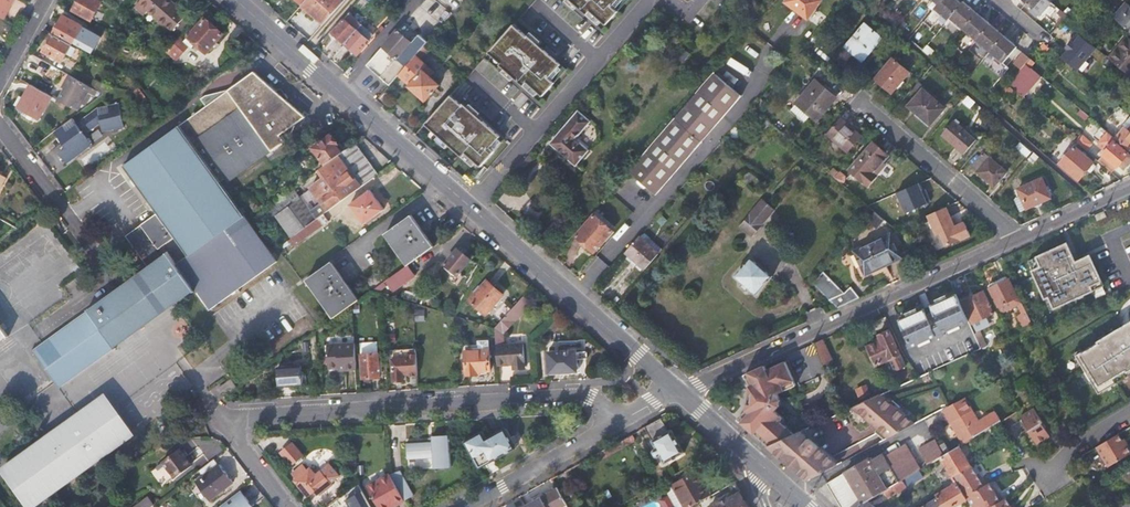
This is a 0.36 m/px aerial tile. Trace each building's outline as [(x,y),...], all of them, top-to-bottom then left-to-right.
[(1,19),(11,2),(13,2),(14,0),(0,0),(0,18),(1,19)] [(74,9),(92,20),(101,4),(94,0),(79,0),(74,9)] [(152,4),(155,1),(179,22),(194,6),(187,0),(148,0),(152,4)] [(300,9),(302,6),(308,0),(290,0),(300,9)] [(324,26),(347,1),(346,0),(308,0),(302,6),(324,26)] [(604,28),(627,2),(626,0),(571,0),(604,28)] [(820,0),(787,0),(786,1),(807,19),(821,1),(820,0)] [(959,0),(941,0),(938,3),(935,7),(948,19),(950,17),(962,3),(959,0)] [(1049,0),(1023,0),(1040,15),(1052,2),(1049,0)] [(977,12),(964,1),(962,3),(950,17),(964,28),(977,12)] [(1113,17),(1129,32),(1129,7),(1126,3),(1113,17)] [(991,24),(977,12),(964,28),(977,40),(991,24)] [(333,33),(345,45),(361,27),(348,15),(333,33)] [(72,43),(71,45),(77,49),(81,42),(75,39),(78,33),(81,35),(85,29),(63,17),(54,33),(72,43)] [(188,35),(206,51),(222,33),(204,18),(188,35)] [(516,34),(520,29),(515,24),(511,29),(516,34)] [(848,63),(855,55),(864,63),(884,39),(866,24),(846,47),(846,48),(840,56),(848,63)] [(1004,36),(991,24),(977,40),(991,52),(1004,36)] [(373,38),(361,27),(345,45),(358,56),(373,38)] [(544,96),(568,69),(529,35),(528,36),(520,29),(516,34),(511,29),(492,50),(504,60),(502,63),(500,65),(524,86),(528,82),(544,96)] [(378,76),(389,86),(399,75),(415,56),(425,46),(427,43),(418,34),(411,42),(397,31),(383,47),(394,57),(378,76)] [(62,62),(71,45),(53,36),(44,51),(62,62)] [(1017,47),(1004,36),(991,52),(1004,63),(1017,47)] [(1104,57),(1129,79),(1129,44),(1122,37),(1104,57)] [(186,48),(175,38),(169,45),(180,54),(186,48)] [(1063,59),(1078,72),(1097,51),(1081,38),(1075,45),(1069,52),(1063,59)] [(1026,52),(1033,58),(1041,47),(1035,42),(1026,52)] [(1069,52),(1075,45),(1072,43),(1066,50),(1069,52)] [(1051,49),(1045,44),(1040,50),(1045,55),(1051,49)] [(394,57),(383,47),(367,65),(378,76),(394,57)] [(504,60),(492,50),(490,52),(502,63),(504,60)] [(415,56),(399,75),(410,85),(408,87),(424,101),(439,85),(429,76),(433,72),(415,56)] [(878,81),(894,95),(911,75),(896,62),(878,81)] [(996,72),(1002,78),(1010,68),(1004,63),(996,72)] [(1030,72),(1025,67),(1009,85),(1015,89),(1030,72)] [(698,94),(676,119),(630,172),(658,196),(746,92),(718,69),(698,94)] [(221,93),(203,104),(194,111),(192,109),(189,111),(191,114),(177,123),(178,125),(124,165),(159,213),(127,236),(144,260),(148,257),(151,262),(218,213),(234,201),(221,183),(219,179),(225,175),(227,178),(229,182),(286,140),(282,134),(306,116),(285,98),(282,101),(279,97),(278,97),(274,92),(276,90),(253,71),(233,85),(225,90),(221,93)] [(82,99),(89,87),(69,76),(62,88),(65,90),(58,101),(72,109),(74,106),(79,109),(84,100),(82,99)] [(94,80),(90,88),(102,94),(110,89),(94,80)] [(811,118),(816,123),(836,100),(816,83),(797,106),(811,118)] [(38,120),(50,97),(30,86),(18,109),(38,120)] [(198,96),(203,104),(221,93),(225,90),(224,88),(204,93),(198,96)] [(507,98),(515,105),(524,94),(516,88),(507,98)] [(285,98),(276,90),(274,92),(278,97),(279,97),(282,101),(285,98)] [(944,111),(923,92),(909,109),(931,127),(944,111)] [(491,148),(501,137),(464,104),(462,106),(451,96),(426,125),(463,157),(466,154),(481,167),(495,152),(491,148)] [(92,146),(85,136),(100,124),(102,132),(124,127),(118,103),(98,107),(80,121),(75,121),(72,117),(54,131),(67,149),(60,154),(68,164),(92,146)] [(579,112),(551,143),(576,165),(588,151),(576,140),(591,122),(579,112)] [(978,142),(956,122),(943,137),(966,156),(978,142)] [(861,140),(843,123),(829,138),(848,155),(861,140)] [(1126,131),(1123,128),(1113,139),(1116,142),(1127,151),(1129,148),(1129,127),(1126,131)] [(1082,132),(1076,140),(1088,149),(1094,142),(1082,132)] [(316,148),(327,164),(343,153),(343,152),(338,145),(340,144),(333,135),(316,148)] [(1098,162),(1111,173),(1122,161),(1126,165),(1128,165),(1129,163),(1129,158),(1128,155),(1114,144),(1116,142),(1113,139),(1108,135),(1100,144),(1108,151),(1098,162)] [(359,151),(354,144),(343,152),(343,153),(348,159),(359,151)] [(874,146),(850,173),(868,188),(877,179),(873,176),(888,158),(874,146)] [(1091,166),(1092,165),(1074,150),(1059,166),(1078,182),(1086,173),(1089,176),(1094,169),(1091,166)] [(302,197),(296,188),(256,218),(263,227),(278,217),(293,237),(313,222),(377,174),(359,151),(348,159),(343,153),(327,164),(320,170),(326,179),(302,197)] [(1008,174),(984,154),(972,169),(996,189),(1008,174)] [(8,176),(0,172),(0,190),(8,176)] [(847,177),(840,173),(835,179),(844,186),(847,182),(847,177)] [(1042,180),(1019,191),(1026,210),(1050,199),(1042,180)] [(919,184),(897,194),(907,214),(930,203),(927,196),(924,197),(922,192),(919,184)] [(384,210),(370,190),(351,204),(364,223),(384,210)] [(521,213),(534,225),(545,212),(532,200),(521,213)] [(275,260),(234,201),(218,213),(151,262),(154,266),(151,269),(31,356),(56,391),(58,389),(65,384),(193,291),(207,310),(275,260)] [(767,203),(745,228),(756,239),(779,213),(767,203)] [(955,227),(946,208),(928,216),(934,230),(938,228),(947,247),(971,236),(965,223),(955,227)] [(1095,216),(1098,221),(1107,216),(1104,211),(1095,216)] [(387,232),(410,263),(417,258),(435,245),(413,214),(387,232)] [(597,217),(579,238),(594,252),(613,231),(597,217)] [(318,229),(313,222),(293,237),(298,244),(318,229)] [(897,255),(888,235),(852,252),(861,274),(878,267),(877,264),(897,255)] [(626,252),(646,269),(660,253),(640,237),(626,252)] [(1029,261),(1051,310),(1104,286),(1091,255),(1076,262),(1068,243),(1029,261)] [(447,266),(459,275),(472,259),(459,250),(447,266)] [(752,260),(736,277),(756,296),(772,278),(752,260)] [(309,280),(335,317),(352,305),(360,299),(334,262),(309,280)] [(387,280),(392,288),(396,289),(417,274),(410,263),(387,280)] [(842,296),(821,274),(812,284),(836,309),(845,305),(839,297),(842,296)] [(1023,314),(1028,311),(1020,296),(1018,297),(1008,278),(1006,277),(991,284),(990,287),(1000,307),(1011,301),(1014,307),(1019,306),(1023,314)] [(503,294),(488,280),(471,299),(486,313),(503,294)] [(963,302),(978,332),(988,326),(984,319),(995,313),(984,292),(963,302)] [(945,333),(970,321),(957,294),(901,320),(913,348),(937,336),(939,339),(946,336),(945,333)] [(506,343),(505,332),(505,324),(513,322),(532,303),(524,296),(495,327),(496,332),(498,367),(513,366),(514,369),(526,369),(524,341),(506,343)] [(1078,353),(1101,391),(1126,376),(1124,372),(1129,369),(1129,322),(1078,353)] [(867,347),(876,366),(900,355),(889,331),(879,335),(881,341),(867,347)] [(490,369),(489,349),(489,340),(478,340),(478,350),(465,351),(466,375),(477,374),(477,370),(490,369)] [(834,363),(823,340),(816,344),(826,366),(834,363)] [(344,370),(356,369),(355,343),(327,345),(329,369),(344,368),(344,370)] [(578,350),(549,352),(550,373),(579,371),(578,359),(588,358),(588,352),(578,352),(578,350)] [(379,353),(362,355),(363,379),(380,378),(379,353)] [(408,360),(393,360),(394,382),(404,381),(404,372),(410,372),(410,375),(418,375),(417,355),(408,356),(408,360)] [(784,400),(783,400),(781,395),(787,392),(785,387),(796,382),(787,362),(768,371),(766,367),(758,371),(746,376),(752,387),(748,412),(740,421),(760,439),(767,445),(770,448),(797,435),(789,427),(785,424),(788,420),(777,411),(783,406),(784,400)] [(302,385),(301,367),(278,368),(279,387),(302,385)] [(228,382),(219,389),(224,395),(236,386),(232,380),(228,382)] [(798,386),(796,382),(785,387),(787,392),(798,386)] [(862,394),(864,399),(872,396),(869,391),(862,394)] [(78,413),(54,430),(16,458),(8,464),(12,469),(12,470),(36,504),(129,437),(132,435),(104,395),(78,413)] [(915,425),(888,401),(885,402),(882,396),(855,408),(885,435),(886,435),(889,439),(915,425)] [(980,422),(965,398),(944,409),(950,419),(952,417),(955,421),(952,423),(964,443),(999,422),(1001,420),(997,412),(980,422)] [(1035,408),(1021,417),(1038,444),(1051,435),(1042,422),(1044,421),(1035,408)] [(669,431),(662,418),(646,427),(658,448),(655,449),(655,452),(658,457),(660,457),(662,456),(667,464),(686,453),(672,429),(669,431)] [(464,442),(478,468),(516,447),(505,429),(487,439),(482,431),(464,442)] [(809,438),(808,435),(804,432),(797,435),(770,448),(777,454),(780,451),(785,457),(783,459),(787,463),(790,466),(792,463),(801,471),(822,448),(812,439),(811,440),(809,438)] [(1119,433),(1097,446),(1109,466),(1129,453),(1129,446),(1129,444),(1126,445),(1119,433)] [(452,466),(451,434),(434,435),(434,441),(408,442),(409,458),(435,457),(435,467),(452,466)] [(627,438),(630,443),(631,443),(637,439),(634,434),(627,438)] [(946,453),(937,437),(921,447),(931,463),(946,453)] [(283,453),(293,467),(305,458),(295,444),(283,453)] [(842,506),(859,506),(869,501),(895,485),(904,480),(920,470),(923,468),(909,444),(887,457),(885,452),(882,453),(871,460),(870,457),(831,480),(844,501),(840,504),(842,506)] [(941,457),(953,477),(954,477),(960,473),(973,466),(960,446),(947,454),(941,457)] [(164,462),(175,479),(192,467),(180,450),(164,462)] [(219,467),(215,460),(199,472),(203,478),(196,484),(209,502),(234,484),(221,465),(219,467)] [(316,491),(320,496),(334,486),(324,473),(320,476),(314,469),(311,471),(307,465),(296,473),(300,478),(298,480),(310,496),(316,491)] [(973,466),(960,473),(954,477),(957,482),(967,499),(973,506),(980,506),(973,495),(991,484),(990,482),(988,484),(984,477),(981,479),(973,466)] [(400,469),(391,475),(405,501),(415,496),(400,469)] [(924,477),(920,470),(904,480),(908,487),(924,477)] [(685,506),(689,506),(699,501),(711,495),(697,472),(673,485),(685,506)] [(405,501),(391,475),(368,488),(379,506),(389,506),(396,503),(397,506),(405,501)] [(899,492),(908,487),(904,480),(895,485),(899,492)] [(566,484),(573,498),(579,495),(571,481),(566,484)] [(967,499),(957,482),(957,483),(936,495),(937,497),(920,506),(953,506),(967,499)] [(368,502),(358,484),(351,490),(357,499),(348,504),(350,506),(361,506),(368,502)] [(991,484),(973,495),(980,506),(994,506),(1007,499),(1007,498),(1004,499),(1000,492),(997,494),(991,484)] [(569,505),(559,488),(527,505),(528,506),(565,506),(569,505)] [(242,492),(221,506),(253,506),(242,492)] [(711,506),(749,506),(745,501),(740,492),(723,502),(722,499),(710,506),(711,506)] [(137,506),(151,506),(153,506),(148,498),(136,506),(137,506)]
